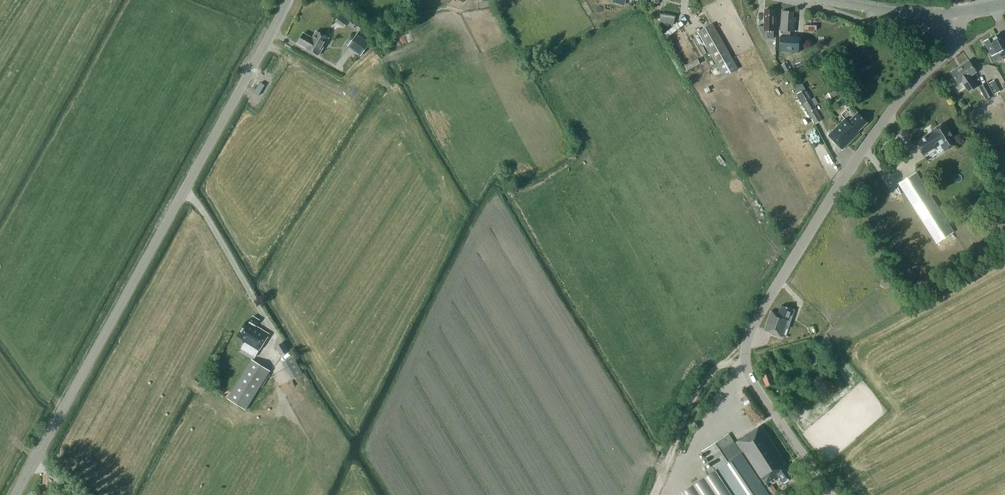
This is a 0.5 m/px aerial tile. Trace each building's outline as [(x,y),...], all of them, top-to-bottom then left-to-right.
[(662,7),(659,23),(673,26),(674,22),(677,23),(678,18),(679,18),(680,10),(662,7)] [(774,39),(774,33),(773,33),(774,11),(766,10),(765,27),(758,27),(765,41),(768,39),(774,39)] [(780,36),(780,52),(799,52),(799,36),(790,36),(790,31),(795,31),(795,17),(793,17),(793,11),(782,11),(781,31),(782,31),(782,36),(780,36)] [(386,27),(389,37),(402,32),(398,22),(386,27)] [(732,58),(712,25),(699,32),(718,66),(732,58)] [(298,43),(307,48),(306,49),(319,55),(328,38),(316,31),(312,38),(303,33),(298,43)] [(1004,57),(1004,44),(999,33),(983,42),(991,56),(996,53),(999,60),(1004,57)] [(348,46),(361,56),(370,44),(357,34),(348,46)] [(950,71),(958,85),(962,82),(967,92),(976,87),(970,76),(976,73),(969,60),(950,71)] [(786,62),(781,65),(786,74),(791,70),(786,62)] [(1000,91),(994,80),(988,83),(994,94),(1000,91)] [(994,95),(987,82),(978,87),(985,100),(994,95)] [(798,94),(815,125),(821,121),(814,110),(816,109),(805,90),(798,94)] [(829,136),(843,149),(859,133),(858,131),(867,122),(858,113),(848,123),(845,119),(829,136)] [(949,147),(959,141),(945,120),(932,129),(935,133),(932,135),(930,132),(916,141),(924,153),(934,147),(933,146),(935,141),(938,139),(945,140),(949,146),(948,146),(949,147)] [(901,183),(942,250),(959,239),(917,172),(901,183)] [(771,309),(764,329),(784,337),(791,318),(794,309),(781,304),(778,312),(771,309)] [(249,324),(247,322),(238,336),(244,339),(242,342),(258,353),(270,335),(256,326),(259,320),(253,317),(249,324)] [(275,348),(281,357),(288,352),(282,343),(275,348)] [(816,354),(810,356),(814,365),(820,363),(816,354)] [(290,373),(293,378),(303,372),(295,359),(284,366),(289,374),(290,373)] [(226,400),(245,412),(270,372),(251,360),(226,400)] [(770,374),(761,376),(765,387),(773,384),(770,374)] [(737,440),(764,483),(780,473),(785,481),(793,476),(785,463),(787,461),(763,423),(737,440)] [(682,493),(684,494),(769,494),(728,433),(702,451),(712,467),(706,470),(709,475),(682,493)] [(766,488),(771,494),(776,494),(778,494),(772,485),(766,488)]
